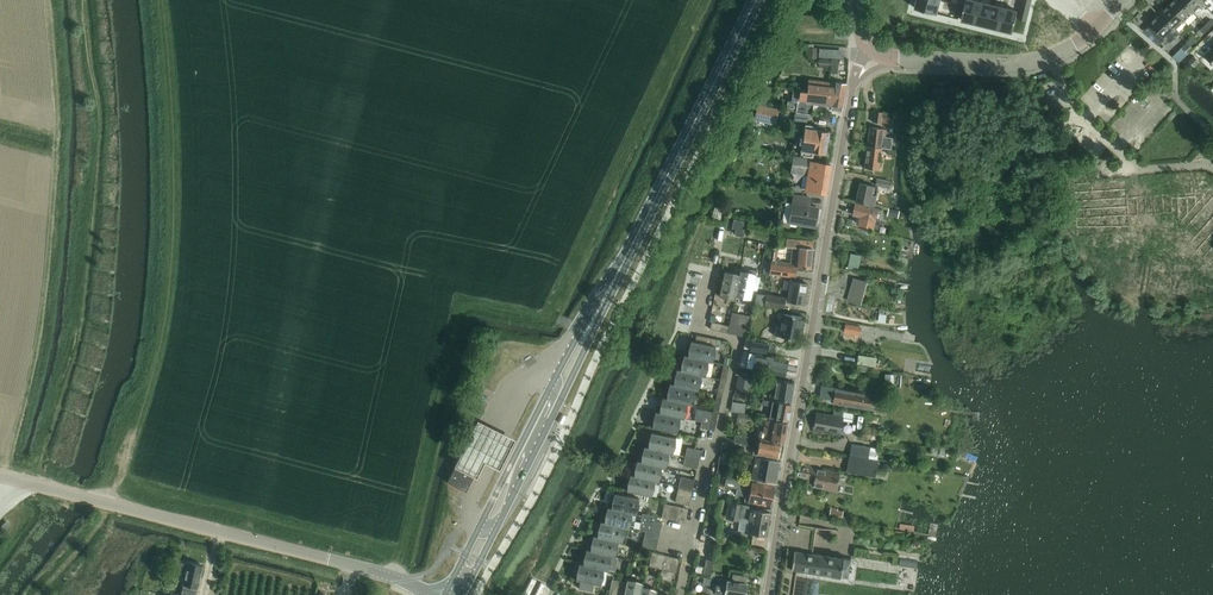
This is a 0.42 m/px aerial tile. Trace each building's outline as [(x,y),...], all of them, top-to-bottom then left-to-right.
[(916,9),(938,14),(939,10),(941,1),(937,0),(919,0),(917,5),(916,9)] [(962,20),(975,23),(980,2),(972,0),(967,0),(963,16),(962,20)] [(1019,19),(1027,21),(1032,0),(1031,0),(1024,0),(1019,19)] [(1195,13),(1183,0),(1175,0),(1170,5),(1186,21),(1195,13)] [(1204,4),(1201,0),(1183,0),(1195,13),(1204,4)] [(980,2),(975,23),(988,26),(993,5),(980,2)] [(993,5),(988,26),(1001,30),(1006,8),(993,5)] [(1177,30),(1186,21),(1170,5),(1165,10),(1163,8),(1159,12),(1177,30)] [(1006,8),(1001,30),(1014,33),(1015,28),(1019,11),(1006,8)] [(1181,35),(1177,30),(1159,12),(1155,16),(1156,18),(1151,23),(1152,24),(1147,30),(1163,43),(1167,39),(1170,42),(1173,42),(1181,35)] [(1205,34),(1210,29),(1206,24),(1201,30),(1205,34)] [(1188,42),(1192,46),(1197,41),(1193,37),(1188,42)] [(1186,52),(1192,46),(1188,42),(1182,48),(1186,52)] [(809,47),(808,58),(817,59),(818,48),(814,48),(814,44),(809,44),(809,47)] [(832,59),(832,50),(820,49),(819,58),(832,59)] [(832,68),(832,61),(820,60),(819,67),(832,68)] [(830,95),(831,83),(809,81),(807,93),(830,95)] [(836,96),(845,97),(847,84),(836,83),(836,84),(831,83),(830,95),(836,96)] [(830,95),(807,93),(800,92),(793,91),(790,111),(795,112),(809,114),(812,115),(813,107),(811,107),(812,103),(832,107),(832,110),(842,112),(845,97),(836,96),(830,95)] [(758,104),(756,112),(765,114),(764,121),(774,123),(778,108),(766,105),(758,104)] [(795,112),(794,121),(807,123),(809,114),(795,112)] [(882,113),(882,112),(875,112),(874,122),(881,123),(881,122),(882,113)] [(882,113),(881,122),(892,123),(893,114),(882,113)] [(826,154),(830,132),(814,130),(815,126),(806,124),(800,155),(814,157),(814,152),(826,154)] [(868,145),(883,147),(884,137),(886,137),(887,130),(870,127),(868,145)] [(880,170),(883,147),(868,145),(865,168),(880,170)] [(826,194),(831,164),(811,161),(811,159),(794,156),(791,171),(793,173),(808,176),(806,190),(826,194)] [(890,188),(891,182),(877,179),(876,185),(890,188)] [(873,206),(877,188),(860,184),(856,202),(873,206)] [(810,206),(811,198),(795,195),(793,203),(787,202),(784,221),(816,226),(819,208),(810,206)] [(856,204),(854,215),(859,216),(858,224),(874,228),(876,220),(880,221),(883,210),(856,204)] [(715,207),(712,218),(724,222),(727,210),(715,207)] [(889,209),(888,215),(898,217),(899,211),(889,209)] [(744,237),(746,230),(743,229),(744,221),(735,220),(733,228),(737,229),(736,236),(744,237)] [(812,269),(814,241),(786,238),(785,247),(792,248),(790,262),(772,260),(772,261),(771,274),(796,277),(797,267),(812,269)] [(851,254),(848,268),(859,270),(861,256),(851,254)] [(736,295),(736,296),(751,299),(758,271),(751,269),(750,273),(741,271),(740,275),(736,295)] [(740,275),(741,271),(737,270),(736,274),(725,272),(720,296),(735,300),(736,296),(736,295),(740,275)] [(805,305),(809,284),(791,281),(788,302),(805,305)] [(848,297),(847,300),(852,301),(853,298),(857,299),(860,289),(852,287),(849,297),(848,297)] [(784,309),(786,299),(757,294),(755,305),(784,309)] [(728,333),(746,337),(751,316),(733,312),(730,326),(728,333)] [(880,313),(879,321),(886,322),(887,315),(880,313)] [(799,340),(803,318),(779,314),(775,336),(799,340)] [(712,324),(710,329),(728,333),(730,326),(721,324),(712,322),(712,324)] [(860,335),(862,327),(846,324),(845,332),(860,335)] [(709,361),(713,362),(718,339),(697,335),(695,342),(691,341),(689,351),(686,350),(685,354),(689,355),(688,355),(709,361)] [(768,353),(770,345),(752,342),(750,350),(768,353)] [(750,352),(746,366),(785,375),(789,359),(756,352),(756,354),(750,352)] [(706,376),(709,361),(688,355),(689,355),(685,354),(682,364),(678,364),(678,368),(682,368),(681,369),(702,375),(706,376)] [(721,379),(726,380),(730,365),(729,365),(724,364),(721,379)] [(699,390),(702,375),(681,369),(682,368),(678,368),(675,379),(671,378),(670,382),(674,383),(694,389),(699,390)] [(748,396),(752,375),(741,372),(736,394),(748,396)] [(885,374),(884,389),(893,389),(894,375),(885,374)] [(723,395),(726,380),(721,379),(717,394),(723,395)] [(791,401),(794,383),(773,379),(770,397),(791,401)] [(691,404),(694,389),(674,383),(670,382),(668,393),(664,392),(663,396),(667,397),(688,403),(691,404)] [(822,385),(820,396),(827,398),(833,399),(833,403),(836,403),(866,409),(867,408),(870,409),(870,408),(872,396),(873,394),(836,387),(826,386),(822,385)] [(719,410),(723,395),(717,394),(714,409),(719,410)] [(684,418),(688,403),(667,397),(663,396),(661,407),(657,406),(656,410),(660,411),(660,412),(680,417),(684,418)] [(756,406),(768,408),(769,401),(758,399),(756,406)] [(773,401),(770,417),(789,421),(792,404),(773,401)] [(715,430),(719,410),(714,409),(713,412),(712,411),(708,429),(715,430)] [(677,432),(680,417),(660,412),(660,411),(656,410),(654,422),(650,421),(649,426),(677,432)] [(708,429),(712,411),(705,410),(701,427),(708,429)] [(853,422),(854,414),(834,411),(833,416),(817,413),(815,427),(827,429),(827,432),(840,434),(843,420),(853,422)] [(756,423),(757,416),(739,413),(737,424),(745,425),(745,421),(756,423)] [(760,430),(759,438),(760,438),(764,439),(771,440),(781,442),(785,443),(789,421),(770,417),(769,420),(765,419),(764,427),(766,428),(765,431),(763,431),(760,430)] [(478,421),(454,467),(477,479),(485,463),(492,466),(500,471),(516,440),(507,436),(478,421)] [(669,452),(669,453),(673,453),(676,437),(651,432),(649,442),(646,441),(645,445),(649,446),(669,452)] [(735,435),(734,442),(744,443),(744,445),(758,447),(758,450),(754,449),(753,454),(758,455),(758,454),(779,457),(781,443),(781,442),(771,440),(764,439),(760,438),(759,438),(736,434),(735,435)] [(852,448),(850,455),(869,458),(869,457),(871,447),(859,445),(852,444),(852,448)] [(666,467),(669,453),(669,452),(649,446),(645,445),(643,456),(639,455),(638,459),(642,460),(642,461),(662,466),(662,467),(666,467)] [(686,456),(700,459),(702,450),(688,447),(686,456)] [(727,476),(732,453),(721,451),(716,474),(727,476)] [(850,455),(847,471),(876,477),(877,469),(879,460),(878,460),(869,458),(850,455)] [(698,468),(700,459),(686,456),(684,465),(698,468)] [(749,477),(748,481),(773,486),(773,482),(776,483),(780,462),(780,461),(756,457),(756,458),(752,477),(749,477)] [(662,467),(662,466),(642,461),(642,460),(638,459),(636,470),(632,469),(631,473),(635,474),(634,475),(655,480),(655,481),(659,481),(662,467)] [(466,491),(476,472),(458,463),(448,482),(461,488),(466,491)] [(884,463),(883,471),(890,472),(891,465),(884,463)] [(837,490),(840,473),(800,466),(798,476),(808,479),(807,485),(837,490)] [(652,495),(655,481),(655,480),(634,475),(635,474),(631,473),(628,485),(624,484),(623,489),(652,495)] [(679,486),(693,489),(695,480),(681,476),(679,486)] [(726,477),(724,486),(734,488),(745,490),(745,486),(751,487),(750,495),(746,494),(745,500),(772,506),(775,487),(775,486),(773,486),(748,481),(736,479),(726,477)] [(679,487),(677,494),(687,496),(691,497),(693,490),(679,487)] [(632,513),(636,514),(639,498),(615,493),(613,503),(609,502),(608,506),(612,507),(632,513)] [(690,505),(691,497),(677,494),(675,502),(690,505)] [(766,536),(771,512),(749,508),(750,505),(730,502),(726,518),(740,521),(738,531),(766,536)] [(670,519),(674,505),(665,503),(662,517),(670,519)] [(678,521),(681,507),(674,505),(670,519),(678,521)] [(632,513),(612,507),(608,506),(606,517),(602,516),(601,520),(605,521),(625,527),(625,528),(629,528),(632,513)] [(681,507),(678,521),(686,522),(689,508),(681,507)] [(842,521),(843,511),(838,510),(838,509),(831,507),(829,518),(842,521)] [(646,528),(660,531),(662,522),(648,519),(646,528)] [(622,542),(625,528),(625,527),(605,521),(601,520),(599,531),(595,530),(594,534),(598,535),(598,536),(618,541),(618,542),(622,542)] [(858,560),(844,558),(812,554),(816,528),(798,525),(794,551),(792,570),(791,569),(788,594),(806,594),(808,578),(855,585),(858,560)] [(658,541),(660,531),(646,528),(644,538),(658,541)] [(618,542),(618,541),(598,536),(598,535),(594,534),(592,545),(588,544),(587,548),(591,549),(591,550),(611,555),(611,556),(615,556),(618,542)] [(656,550),(658,541),(644,538),(642,547),(656,550)] [(611,556),(611,555),(591,550),(591,549),(587,548),(585,559),(581,558),(580,562),(584,563),(584,564),(604,569),(604,570),(608,570),(611,556)] [(658,568),(661,554),(652,552),(649,566),(658,568)] [(668,570),(670,556),(661,554),(658,568),(668,570)] [(670,556),(668,570),(677,572),(680,558),(670,556)] [(703,574),(711,576),(714,561),(706,559),(705,567),(703,574)] [(900,559),(899,567),(917,569),(918,560),(900,559)] [(182,562),(177,569),(179,575),(186,576),(184,585),(185,586),(183,594),(196,594),(198,588),(198,589),(203,566),(189,563),(189,564),(182,562)] [(601,585),(604,570),(604,569),(584,564),(584,563),(580,562),(577,579),(581,580),(579,588),(593,591),(595,583),(601,585)] [(697,565),(695,572),(703,574),(705,567),(697,565)] [(220,567),(218,573),(227,575),(228,568),(220,567)] [(715,593),(725,594),(746,594),(748,584),(747,584),(747,583),(748,576),(733,573),(732,581),(727,580),(718,578),(717,584),(717,585),(715,593)] [(627,582),(613,579),(609,594),(624,594),(627,582)] [(643,587),(644,582),(627,579),(627,582),(624,594),(640,594),(643,587)] [(643,587),(640,594),(656,594),(657,594),(658,590),(643,587)]
